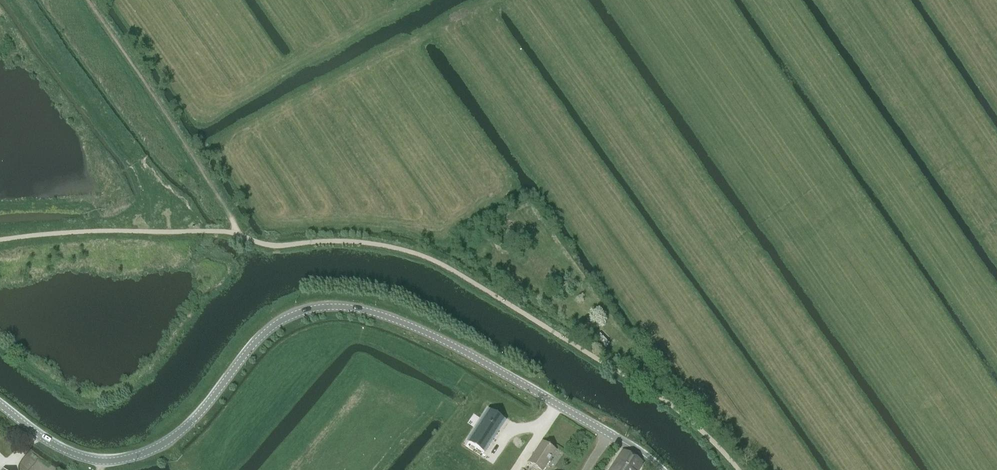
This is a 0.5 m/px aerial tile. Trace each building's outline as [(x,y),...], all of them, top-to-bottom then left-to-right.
[(600,333),(596,338),(606,348),(610,344),(600,333)] [(458,457),(476,469),(477,469),(499,440),(480,426),(458,457)] [(556,451),(542,442),(529,462),(541,469),(544,469),(556,451)] [(644,464),(624,451),(612,469),(640,469),(644,464)]
